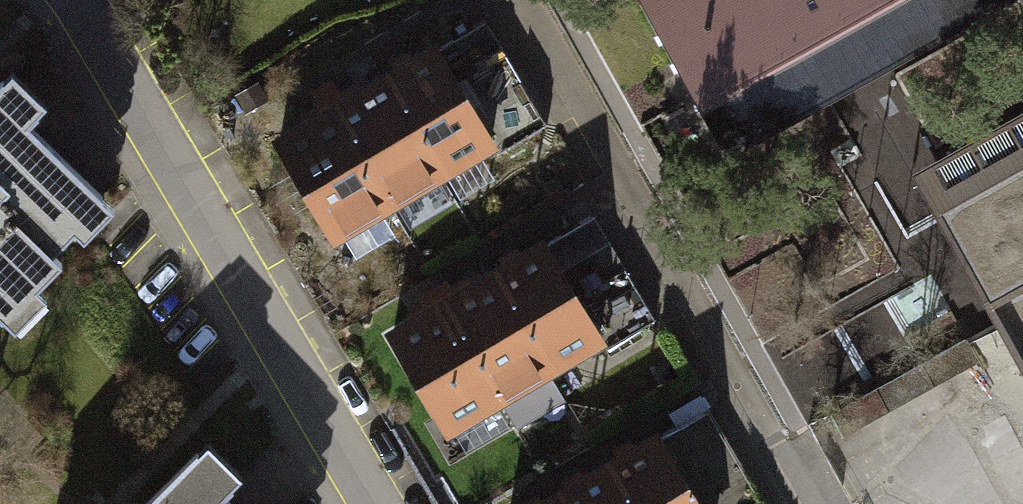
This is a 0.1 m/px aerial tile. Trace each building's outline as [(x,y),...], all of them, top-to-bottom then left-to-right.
[(727,151),(994,3),(1022,56),(1022,0),(642,0),(727,151)] [(384,100),(442,205),(498,175),(440,69),(384,100)] [(384,100),(328,130),(386,235),(442,205),(384,100)] [(11,369),(40,341),(23,325),(51,297),(45,291),(71,265),(84,278),(110,251),(15,157),(37,135),(7,106),(0,113),(0,358),(11,369)] [(328,130),(272,161),(330,266),(386,235),(328,130)] [(1001,173),(1022,213),(1022,161),(1001,173)] [(601,216),(555,239),(607,344),(653,321),(601,216)] [(487,290),(550,395),(603,363),(540,258),(487,290)] [(946,272),(842,330),(866,373),(970,314),(946,272)] [(436,320),(499,425),(550,395),(487,290),(436,320)] [(379,354),(443,459),(499,425),(436,320),(379,354)] [(600,482),(613,503),(686,503),(654,450),(600,482)] [(240,493),(210,464),(170,503),(229,503),(240,493)] [(562,503),(613,503),(600,482),(562,503)]
